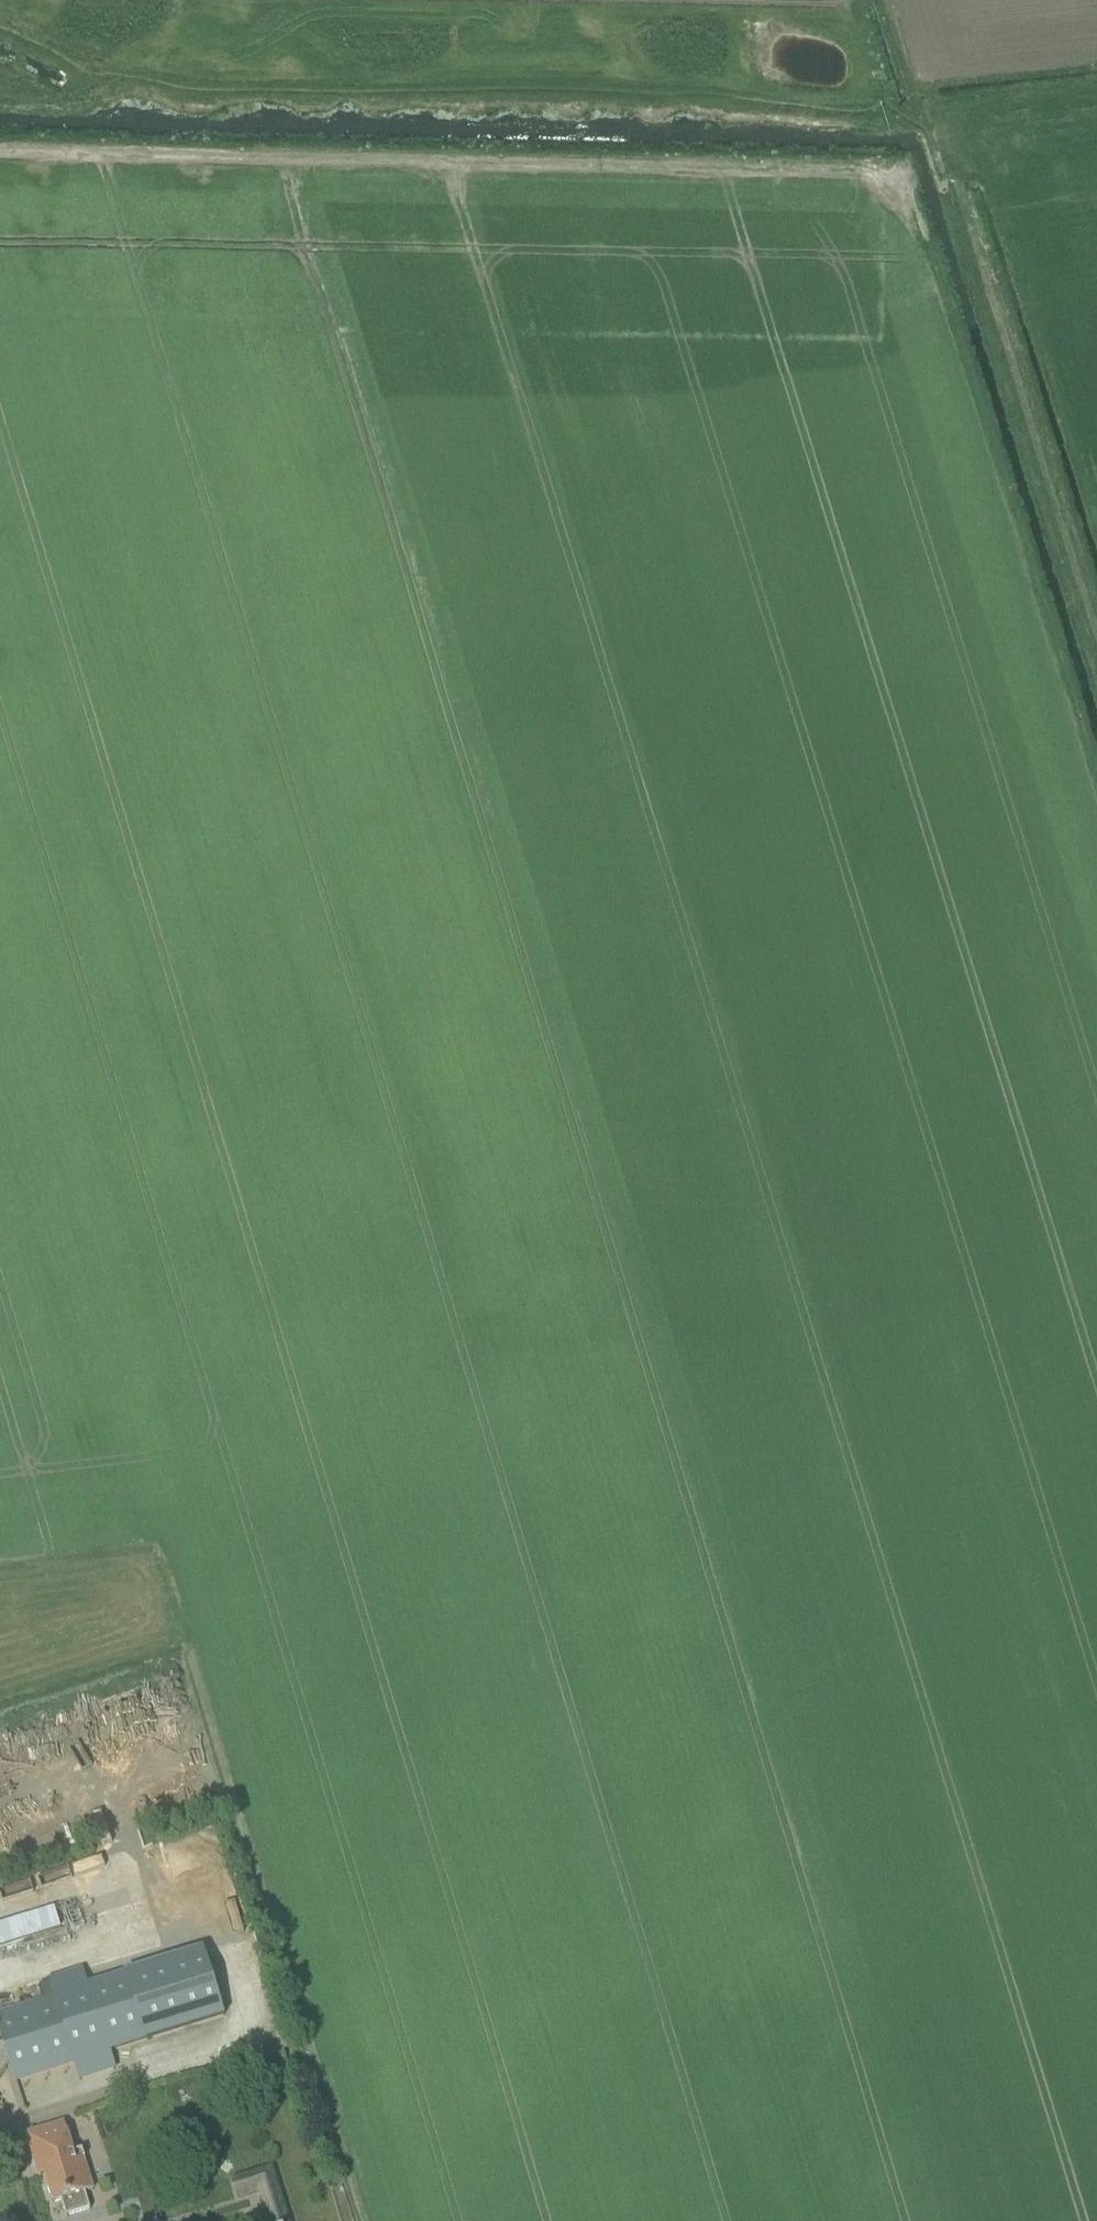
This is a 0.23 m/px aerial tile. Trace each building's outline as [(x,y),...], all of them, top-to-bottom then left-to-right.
[(216,1724),(194,1730),(197,1740),(219,1734),(216,1724)] [(64,1929),(58,1907),(0,1924),(0,1948),(64,1929)] [(0,2013),(0,2031),(15,2079),(224,2017),(203,1951),(0,2013)] [(60,2201),(66,2218),(67,2218),(66,2216),(88,2209),(89,2212),(90,2211),(85,2193),(93,2191),(81,2152),(73,2155),(64,2124),(25,2136),(35,2168),(38,2177),(44,2175),(53,2203),(60,2201)] [(234,2189),(243,2220),(288,2220),(277,2179),(234,2189)]
